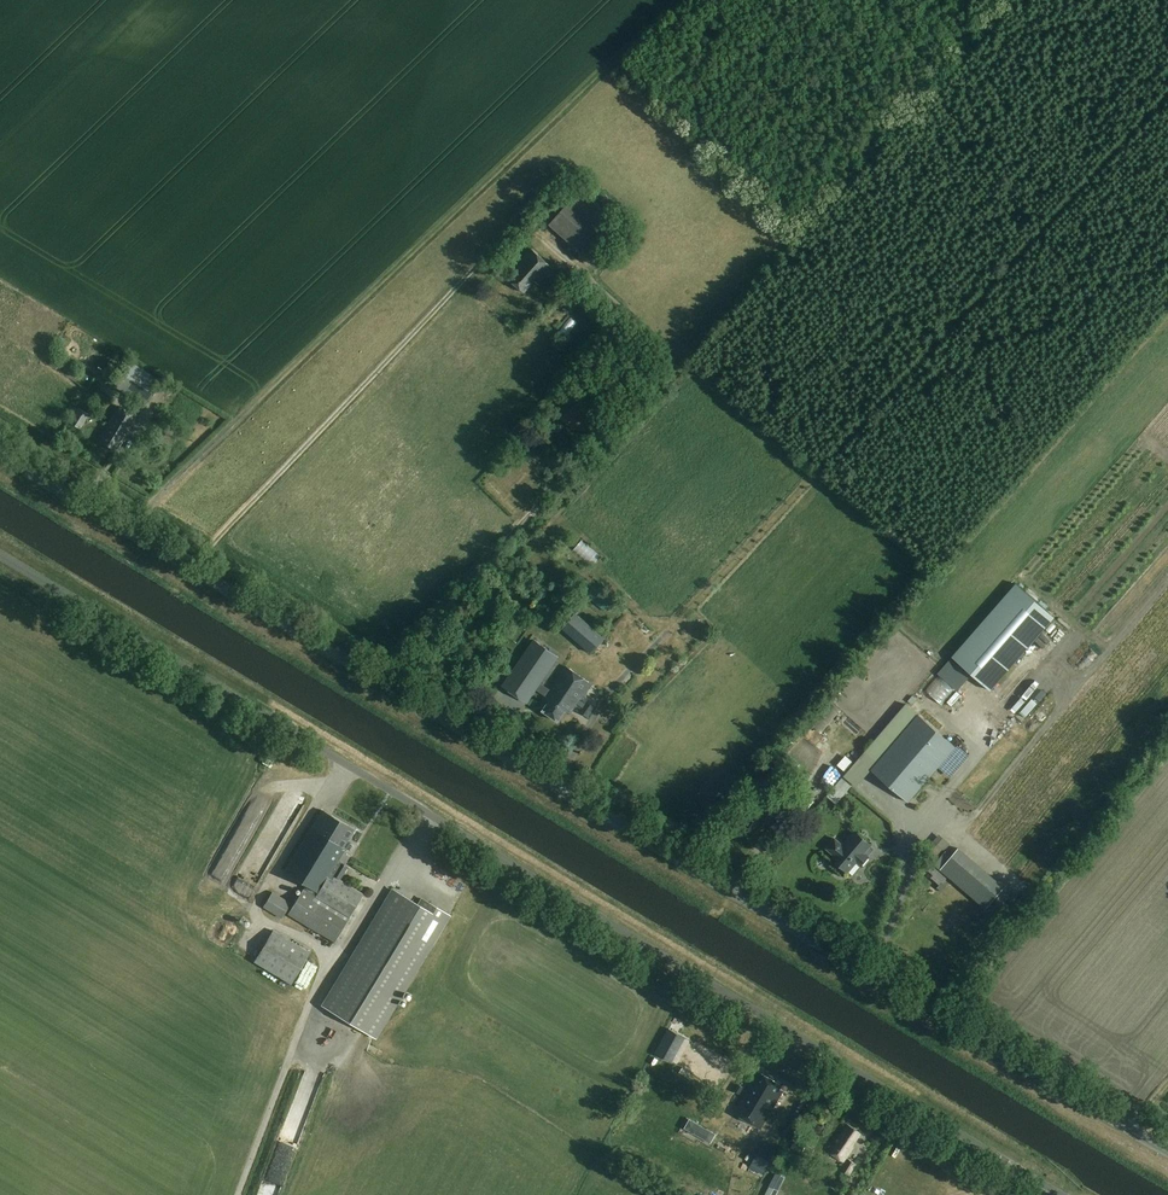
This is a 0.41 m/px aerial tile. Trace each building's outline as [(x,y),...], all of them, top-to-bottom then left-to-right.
[(610,218),(581,191),(550,225),(580,251),(610,218)] [(553,268),(532,248),(517,264),(521,268),(510,280),(524,292),(534,281),(538,285),(553,268)] [(161,381),(131,361),(115,387),(145,406),(161,381)] [(599,402),(608,393),(596,382),(587,391),(592,395),(588,399),(583,395),(561,419),(573,430),(595,406),(594,405),(598,401),(599,402)] [(138,418),(119,406),(98,440),(117,452),(122,443),(120,441),(123,435),(126,437),(138,418)] [(69,422),(81,429),(90,414),(78,407),(69,422)] [(581,547),(574,555),(591,572),(598,564),(581,547)] [(1036,598),(1019,583),(955,657),(960,661),(956,665),(951,661),(926,690),(943,705),(968,676),(965,673),(969,669),(972,672),(1036,598)] [(1054,614),(1037,599),(974,673),(990,687),(1054,614)] [(604,638),(575,613),(562,628),(591,654),(604,638)] [(991,697),(1005,709),(1067,634),(1052,622),(991,697)] [(537,638),(505,683),(529,700),(539,686),(548,693),(552,688),(542,681),(561,654),(537,638)] [(932,659),(945,657),(943,644),(930,646),(932,659)] [(1095,659),(1085,669),(1089,673),(1099,663),(1095,659)] [(591,684),(566,667),(546,696),(547,696),(549,702),(543,711),(558,721),(565,711),(570,713),(575,705),(582,710),(581,712),(588,717),(595,707),(588,702),(581,698),(591,684)] [(1041,704),(1029,691),(1015,704),(1027,716),(1041,704)] [(918,715),(871,769),(909,802),(956,747),(918,715)] [(836,809),(854,787),(846,781),(849,777),(838,769),(828,782),(838,790),(827,803),(836,809)] [(302,800),(284,792),(278,806),(295,814),(302,800)] [(241,853),(260,806),(250,802),(231,849),(241,853)] [(318,892),(329,873),(339,879),(348,866),(341,862),(341,861),(343,859),(339,857),(345,849),(342,847),(353,829),(322,810),(284,871),(305,885),(318,892)] [(871,845),(855,831),(847,840),(848,840),(844,846),(835,839),(827,848),(835,856),(834,857),(839,860),(837,862),(848,872),(857,862),(861,865),(868,856),(864,853),(871,845)] [(951,846),(939,835),(925,852),(936,861),(951,846)] [(959,848),(940,870),(985,909),(1005,887),(959,848)] [(207,884),(216,890),(230,867),(221,862),(207,884)] [(936,889),(945,886),(940,872),(931,875),(936,889)] [(348,917),(363,894),(339,879),(329,873),(318,892),(315,897),(348,917)] [(305,885),(288,913),(334,941),(348,917),(315,897),(318,892),(305,885)] [(418,905),(394,891),(325,1004),(374,1034),(428,946),(429,947),(448,915),(421,899),(418,905)] [(245,908),(247,904),(229,892),(226,896),(245,908)] [(291,904),(273,892),(264,907),(282,919),(291,904)] [(311,954),(274,931),(255,962),(292,985),(311,954)] [(669,1027),(656,1051),(667,1056),(679,1033),(669,1027)] [(782,1085),(761,1073),(754,1085),(751,1083),(734,1112),(761,1128),(783,1091),(779,1089),(782,1085)] [(743,1087),(738,1084),(734,1091),(739,1094),(743,1087)] [(691,1118),(686,1127),(712,1142),(717,1133),(691,1118)] [(860,1133),(848,1125),(829,1152),(843,1161),(847,1156),(848,1156),(853,1148),(852,1146),(860,1133)] [(855,1163),(848,1159),(842,1169),(850,1174),(855,1163)] [(770,1185),(765,1194),(775,1194),(778,1189),(770,1185)] [(281,1189),(265,1186),(263,1194),(280,1194),(281,1189)]
